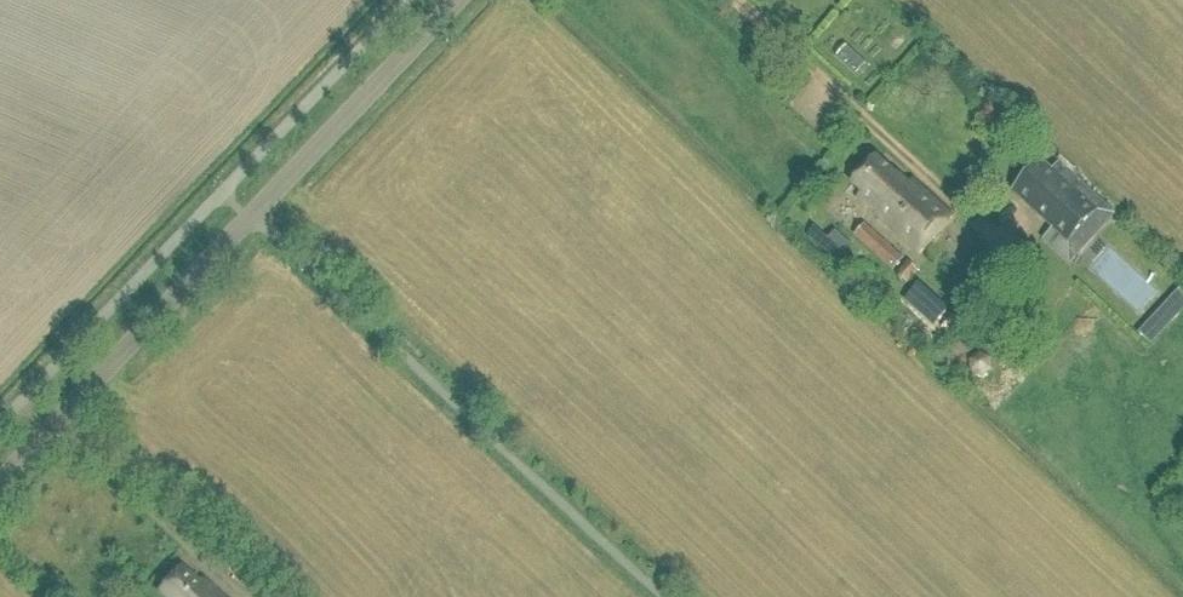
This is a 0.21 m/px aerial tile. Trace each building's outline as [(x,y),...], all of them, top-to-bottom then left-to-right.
[(856,73),(872,67),(865,47),(849,53),(856,73)] [(1056,238),(1084,207),(1029,157),(1000,188),(1056,238)] [(916,247),(945,216),(910,185),(906,189),(895,179),(894,180),(875,163),(857,182),(876,200),(871,205),(916,247)] [(1071,246),(1147,316),(1166,295),(1104,237),(1117,224),(1104,212),(1071,246)] [(853,236),(893,271),(904,259),(865,223),(853,236)] [(922,281),(902,303),(924,323),(944,300),(922,281)] [(214,559),(250,591),(263,576),(227,544),(214,559)] [(203,581),(199,586),(181,569),(160,593),(165,596),(220,596),(203,581)]
